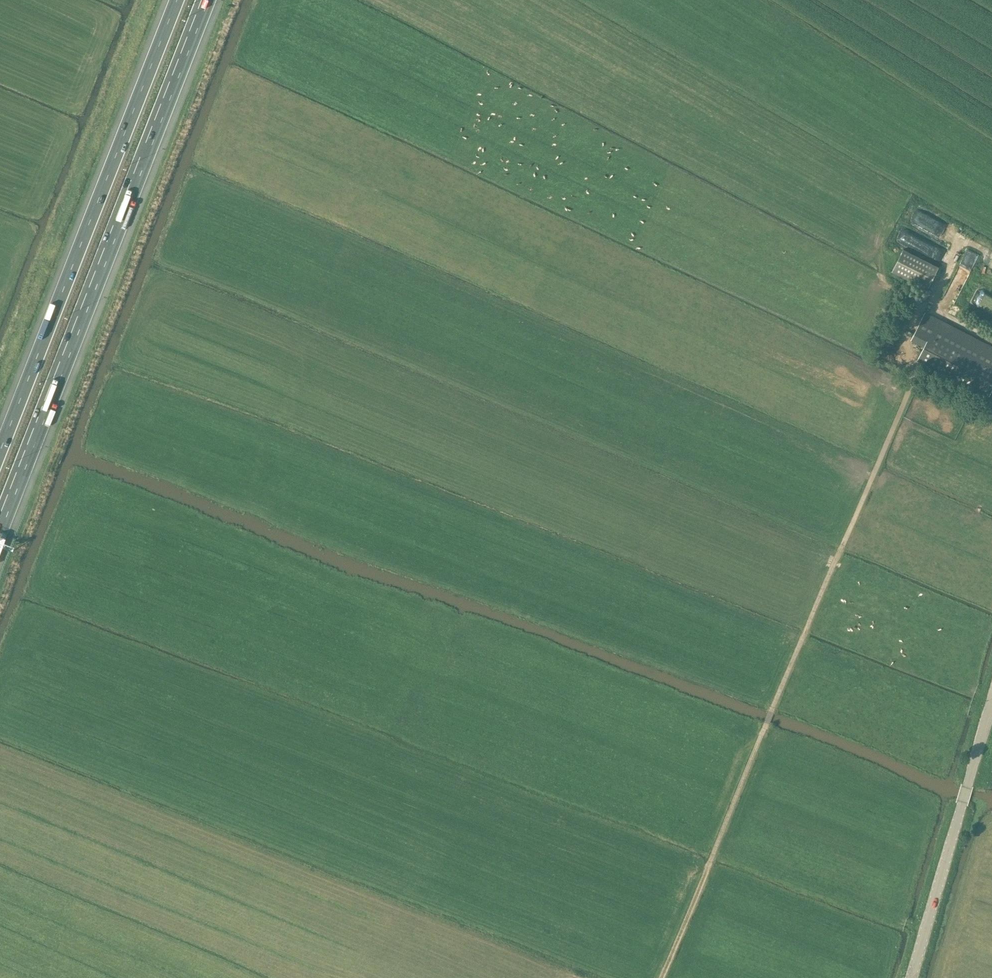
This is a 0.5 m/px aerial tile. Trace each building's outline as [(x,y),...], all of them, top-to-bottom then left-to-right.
[(946,233),(951,222),(925,210),(920,221),(946,233)] [(939,262),(945,250),(907,230),(901,241),(939,262)] [(938,268),(903,249),(892,271),(927,290),(938,268)] [(911,340),(923,347),(917,360),(940,372),(938,377),(948,383),(951,378),(988,397),(991,389),(991,347),(938,318),(925,312),(911,340)]
